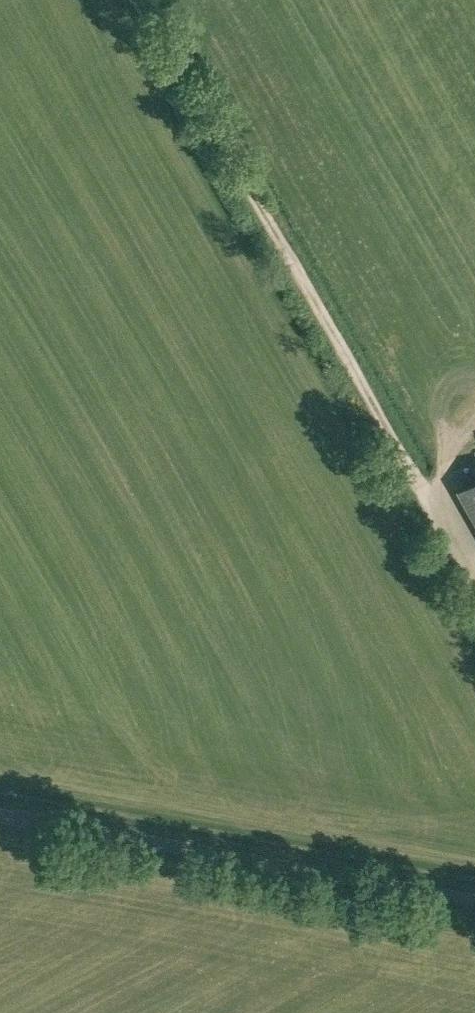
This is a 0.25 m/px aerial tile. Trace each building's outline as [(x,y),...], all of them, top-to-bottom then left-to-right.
[(455,490),(474,525),(474,479),(455,490)]
